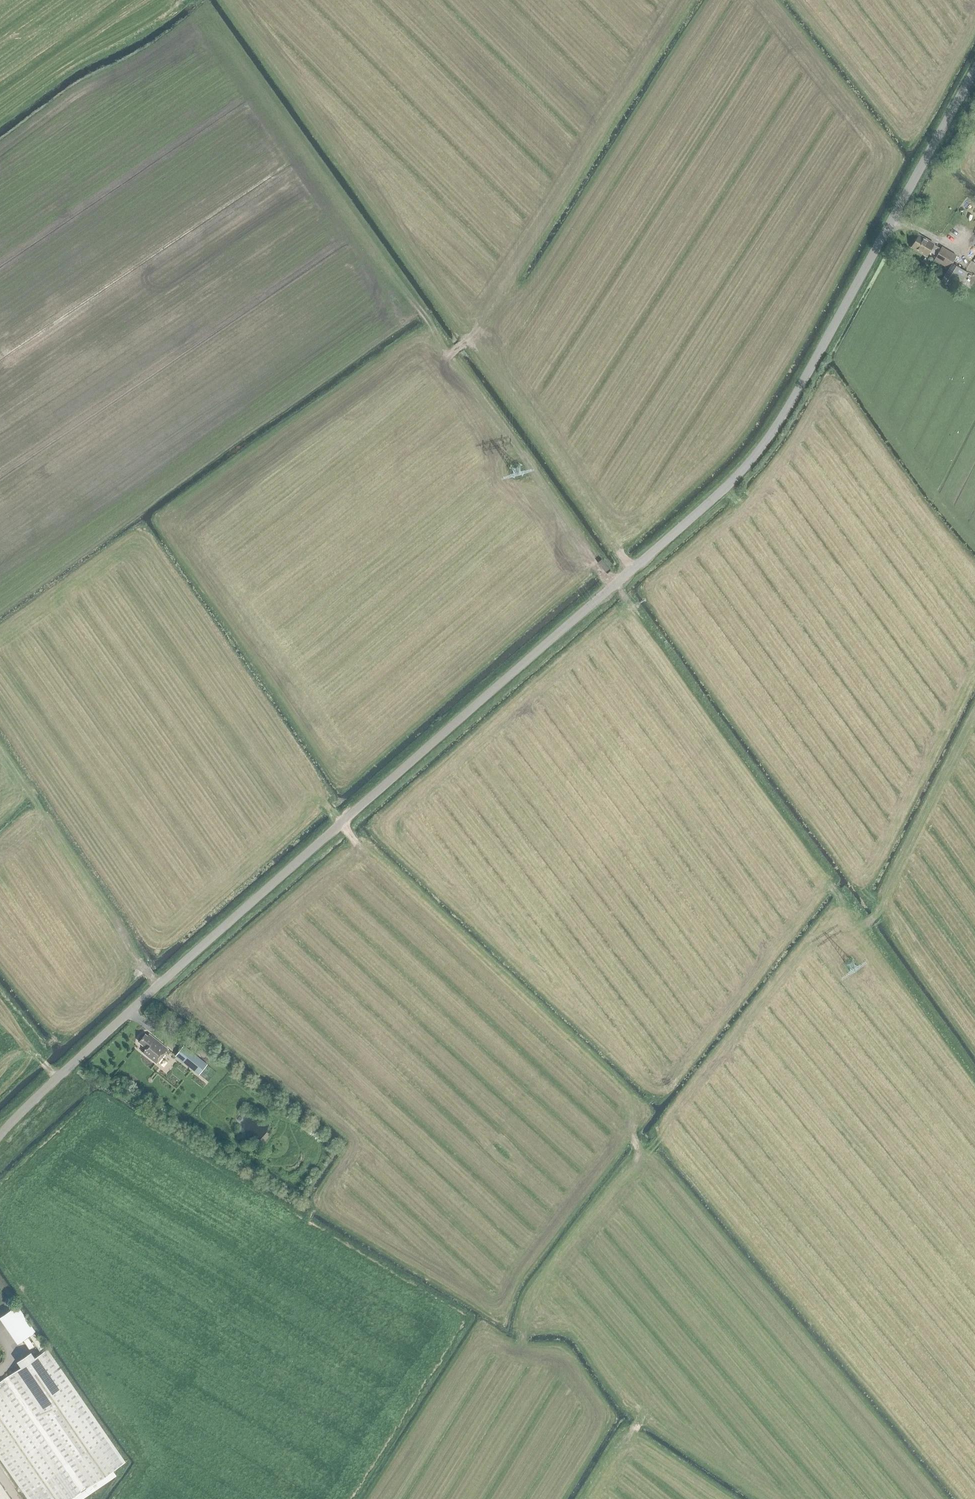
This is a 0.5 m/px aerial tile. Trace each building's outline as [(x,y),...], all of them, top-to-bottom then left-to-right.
[(967,272),(951,263),(956,255),(941,247),(940,249),(918,236),(912,246),(919,251),(918,251),(927,256),(929,252),(936,256),(933,260),(949,269),(942,281),(957,290),(967,272)] [(139,1042),(146,1048),(143,1052),(157,1063),(168,1049),(149,1034),(148,1036),(145,1034),(139,1042)] [(175,1056),(199,1074),(207,1064),(184,1046),(175,1056)] [(0,1318),(17,1342),(34,1331),(17,1306),(0,1318)] [(28,1337),(24,1340),(29,1348),(33,1345),(28,1337)] [(21,1367),(0,1381),(0,1458),(28,1498),(82,1498),(116,1476),(112,1471),(125,1462),(47,1349),(35,1357),(32,1353),(18,1363),(21,1367)] [(0,1483),(0,1498),(11,1498),(0,1483)]
